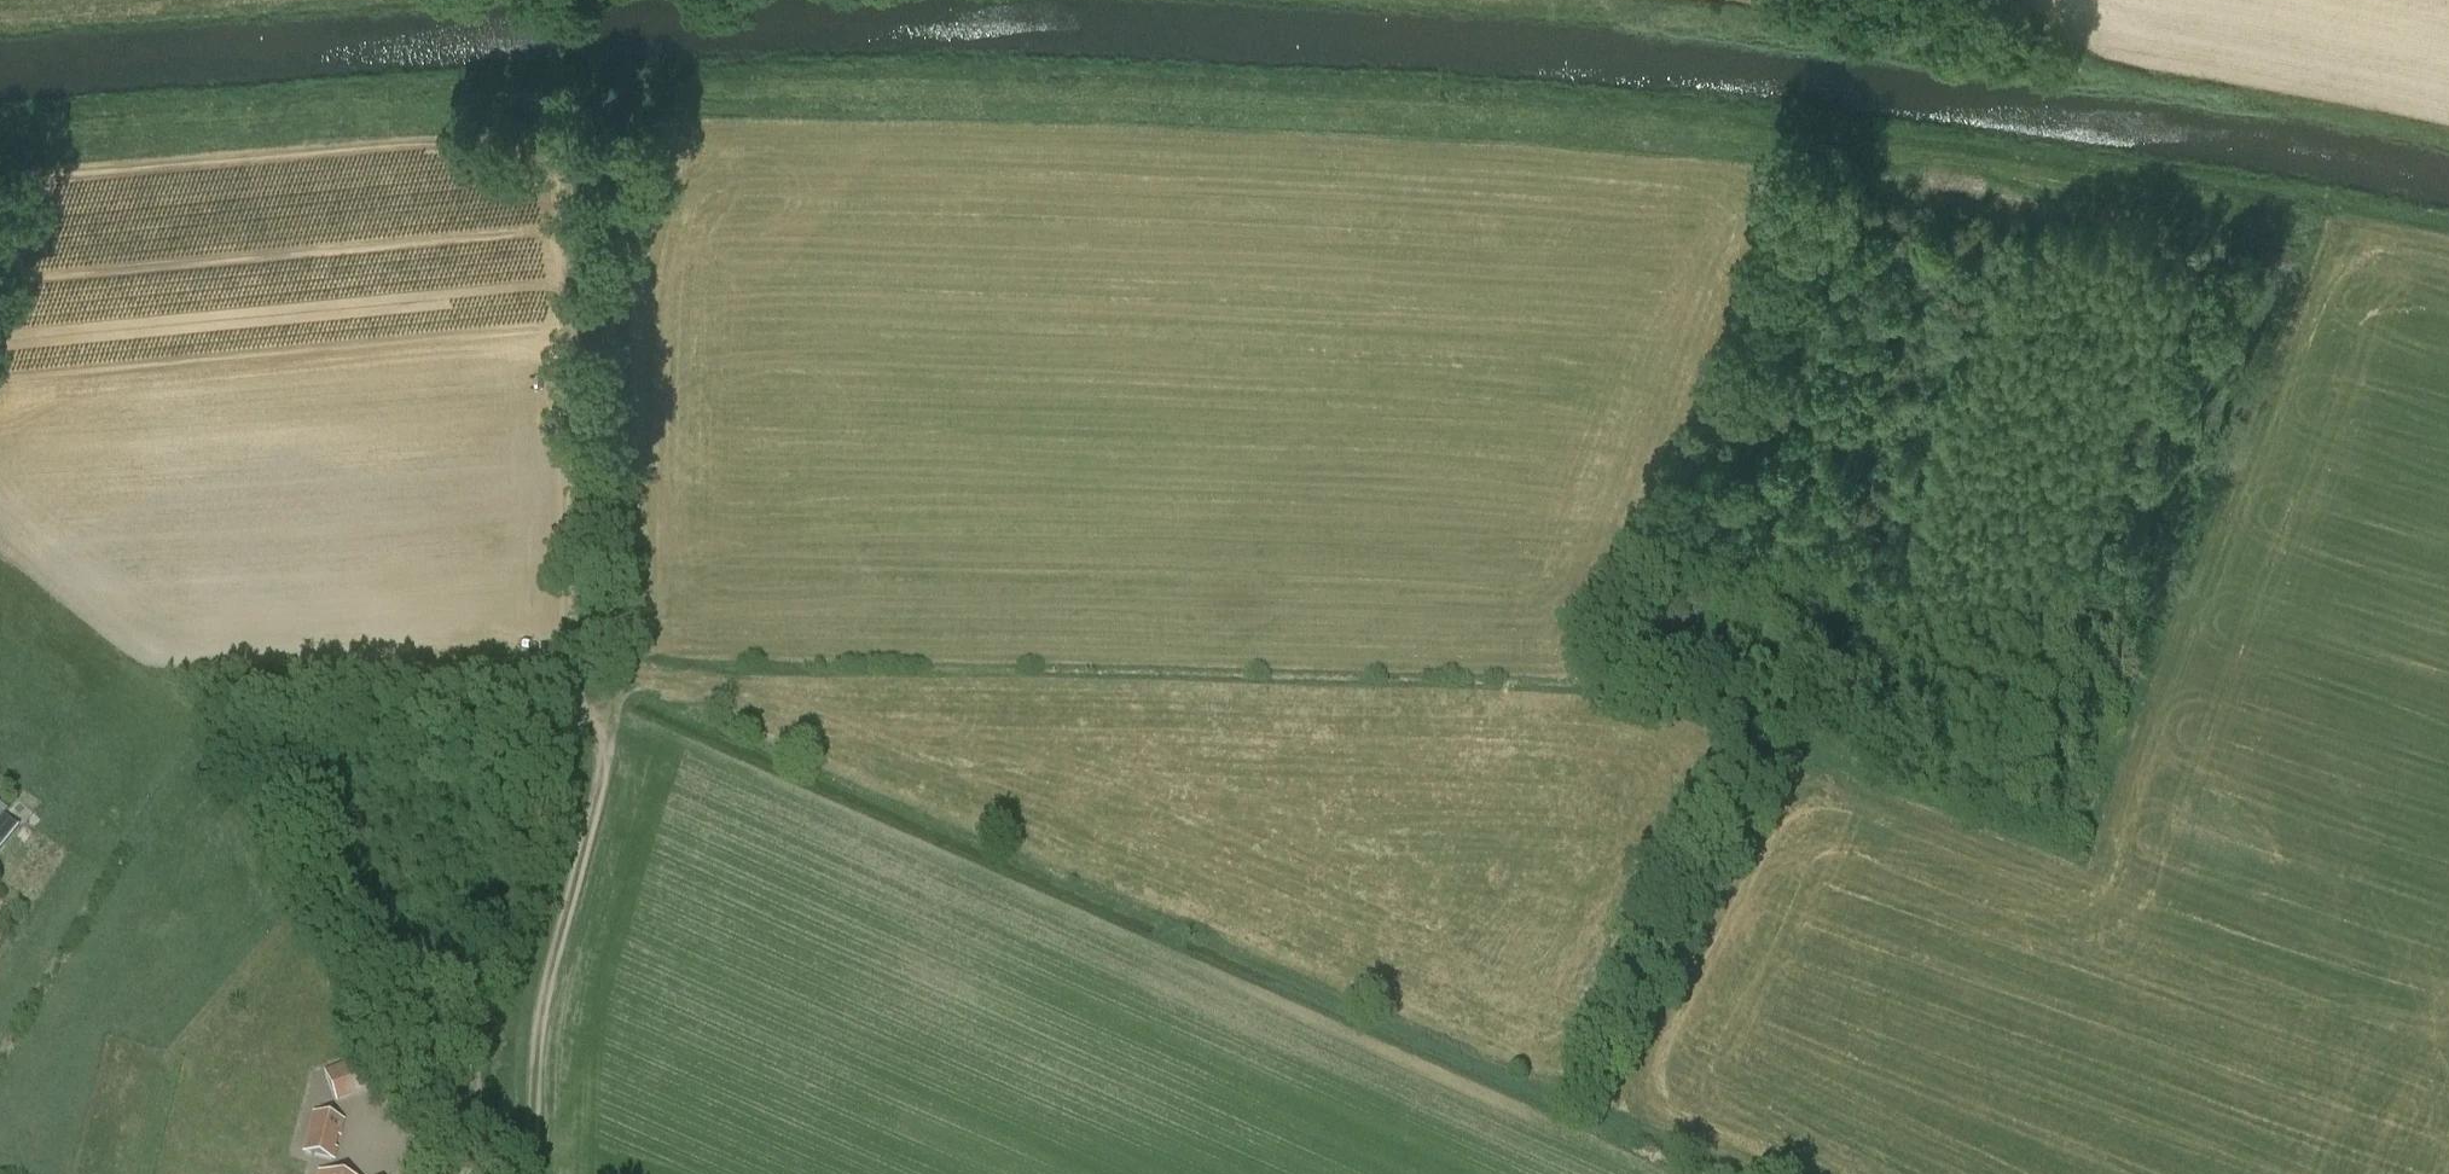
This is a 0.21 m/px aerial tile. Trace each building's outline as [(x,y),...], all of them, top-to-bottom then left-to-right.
[(3,815),(7,810),(0,804),(0,850),(18,828),(3,815)] [(340,1101),(360,1094),(348,1064),(329,1071),(340,1101)] [(312,1113),(302,1154),(335,1161),(338,1151),(336,1150),(339,1138),(341,1138),(345,1121),(312,1113)]
